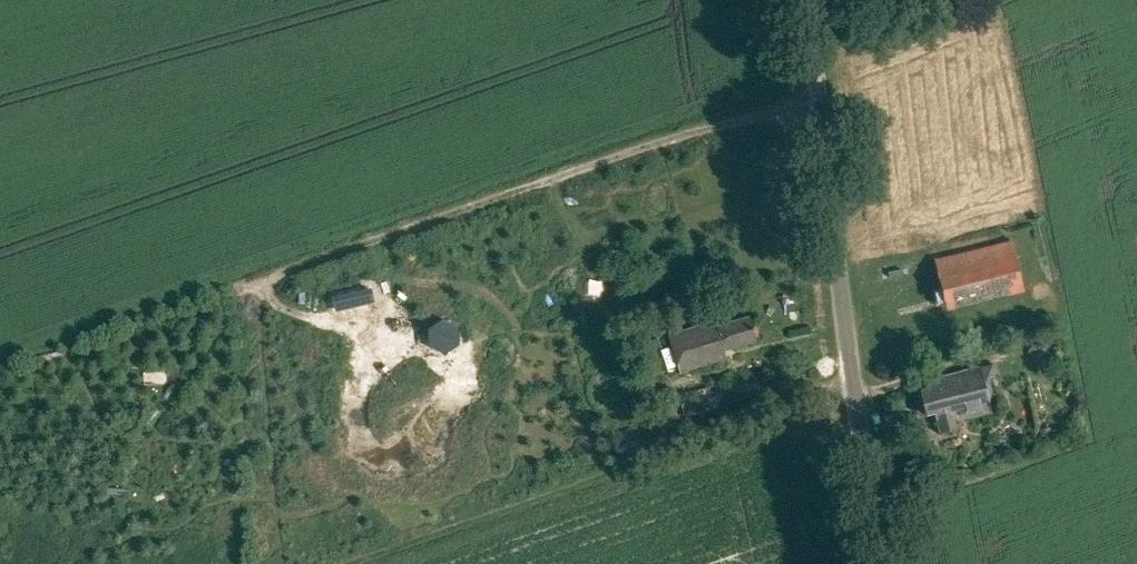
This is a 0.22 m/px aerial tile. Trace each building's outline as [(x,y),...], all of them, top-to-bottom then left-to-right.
[(934,259),(945,305),(1022,286),(1010,240),(934,259)] [(358,345),(380,356),(402,345),(428,345),(442,352),(455,345),(455,329),(442,322),(428,329),(402,329),(402,317),(380,305),(358,317),(358,345)] [(644,322),(647,334),(671,327),(668,315),(644,322)] [(716,322),(669,337),(679,373),(727,360),(725,352),(757,342),(749,317),(718,327),(716,322)] [(959,430),(957,422),(992,414),(980,368),(918,384),(927,416),(934,414),(936,422),(937,421),(940,434),(959,430)]
